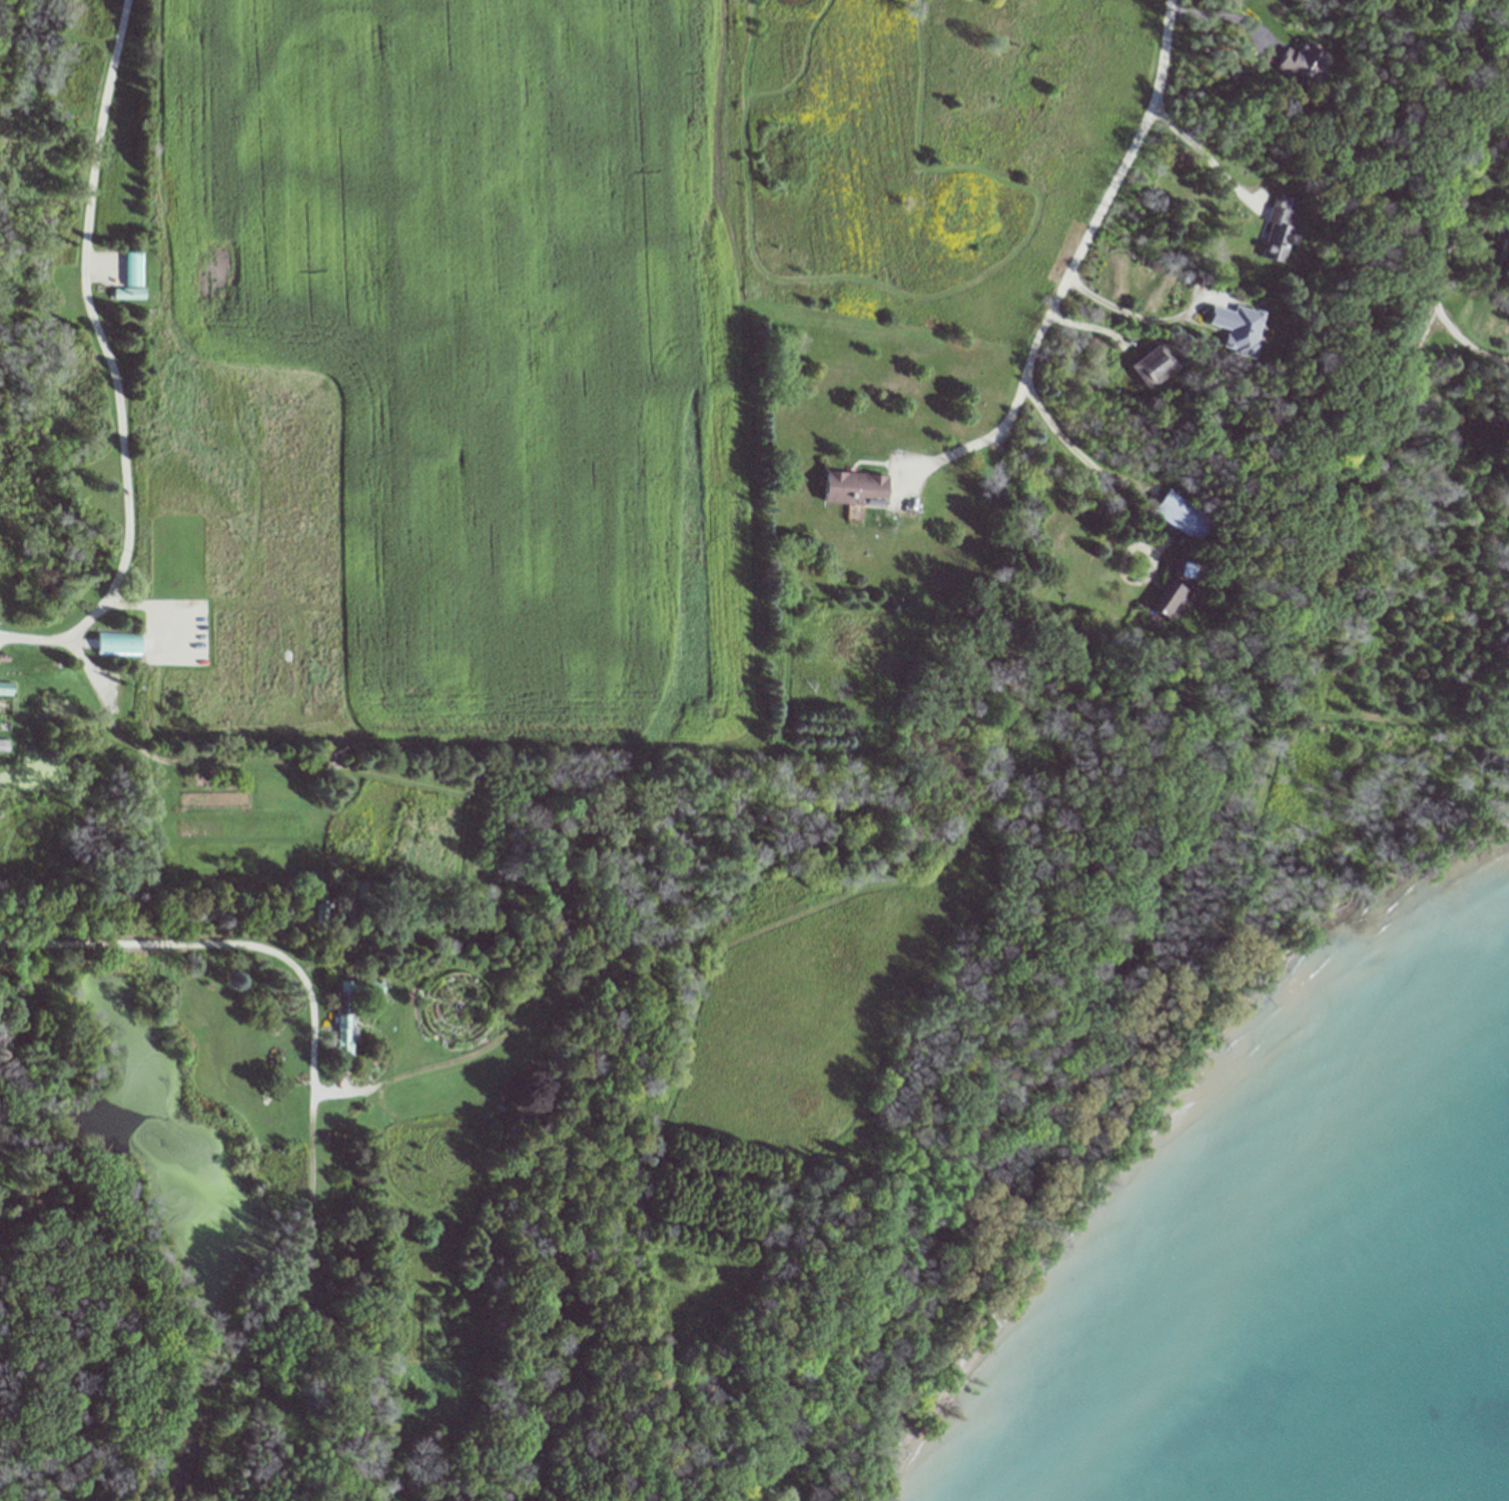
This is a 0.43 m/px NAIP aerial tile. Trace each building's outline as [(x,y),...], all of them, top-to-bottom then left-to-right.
[(1275,67),(1316,86),(1329,57),(1299,43),(1295,52),(1284,47),(1275,67)] [(1258,257),(1283,263),(1295,215),(1283,212),(1286,198),(1273,194),(1258,257)] [(143,251),(124,251),(124,288),(112,288),(112,299),(143,298),(143,251)] [(1262,312),(1234,305),(1232,312),(1210,306),(1206,324),(1226,329),(1221,350),(1252,357),(1262,312)] [(1143,390),(1176,368),(1158,343),(1126,365),(1143,390)] [(882,505),(883,474),(821,472),(820,502),(882,505)] [(1193,541),(1209,518),(1165,489),(1150,513),(1193,541)] [(1154,613),(1170,621),(1197,569),(1182,560),(1154,613)] [(139,633),(95,633),(95,655),(139,655),(139,633)] [(351,993),(380,993),(381,982),(341,981),(341,993),(336,993),(335,1059),(350,1060),(351,993)]
